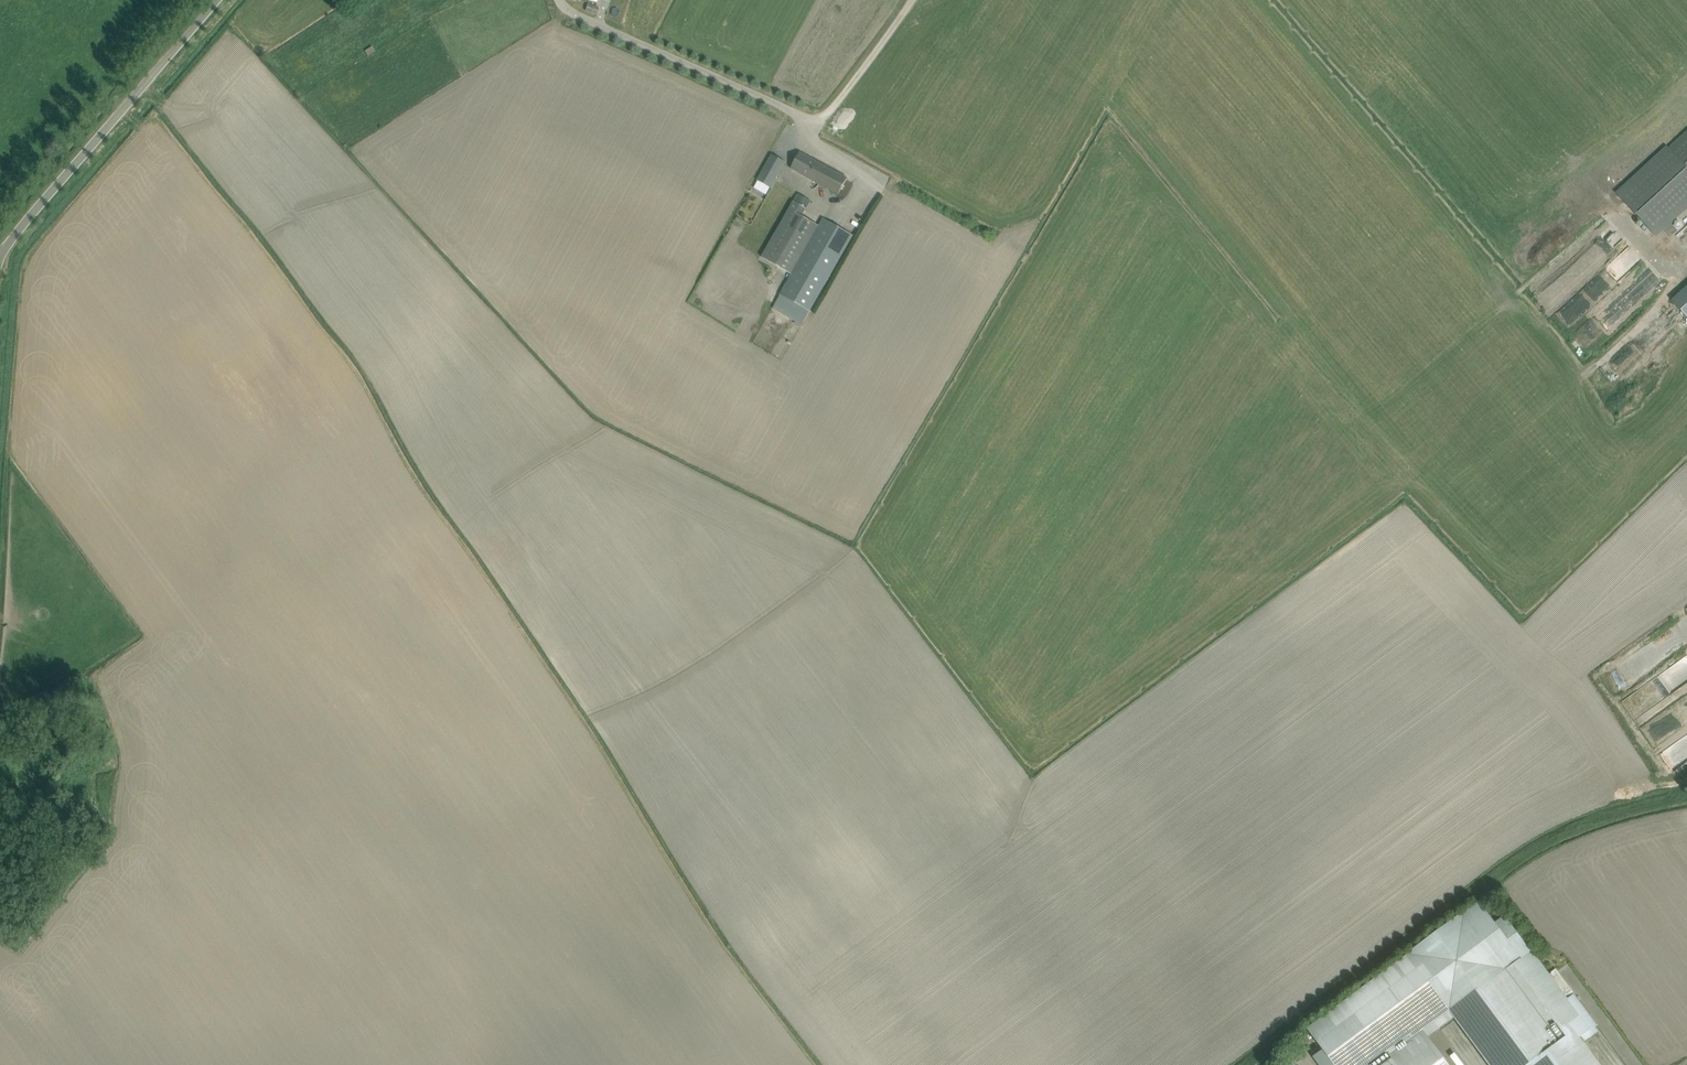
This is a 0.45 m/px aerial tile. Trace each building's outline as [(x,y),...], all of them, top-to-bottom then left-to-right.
[(596,14),(598,8),(588,4),(585,11),(596,14)] [(372,47),(365,52),(369,57),(375,52),(372,47)] [(1617,194),(1655,236),(1663,228),(1670,236),(1677,230),(1670,222),(1686,206),(1686,132),(1669,148),(1668,147),(1617,194)] [(839,194),(842,188),(847,179),(800,153),(792,169),(839,194)] [(772,155),(758,180),(771,187),(785,162),(772,155)] [(802,217),(807,209),(793,201),(775,234),(761,257),(791,274),(780,295),(810,311),(812,313),(815,309),(813,307),(831,274),(853,235),(823,219),(819,226),(802,217)] [(1677,237),(1686,247),(1686,227),(1677,237)] [(1672,300),(1686,316),(1686,287),(1672,300)] [(1570,320),(1585,304),(1577,297),(1563,314),(1570,320)] [(1495,923),(1479,902),(1307,1029),(1324,1051),(1313,1058),(1319,1064),(1449,1064),(1428,1037),(1454,1018),(1489,1064),(1600,1064),(1580,1038),(1581,1037),(1585,1043),(1599,1032),(1595,1026),(1597,1025),(1574,994),(1568,999),(1532,951),(1531,952),(1504,916),(1495,923)] [(1301,1056),(1287,1063),(1288,1064),(1306,1064),(1301,1056)]
